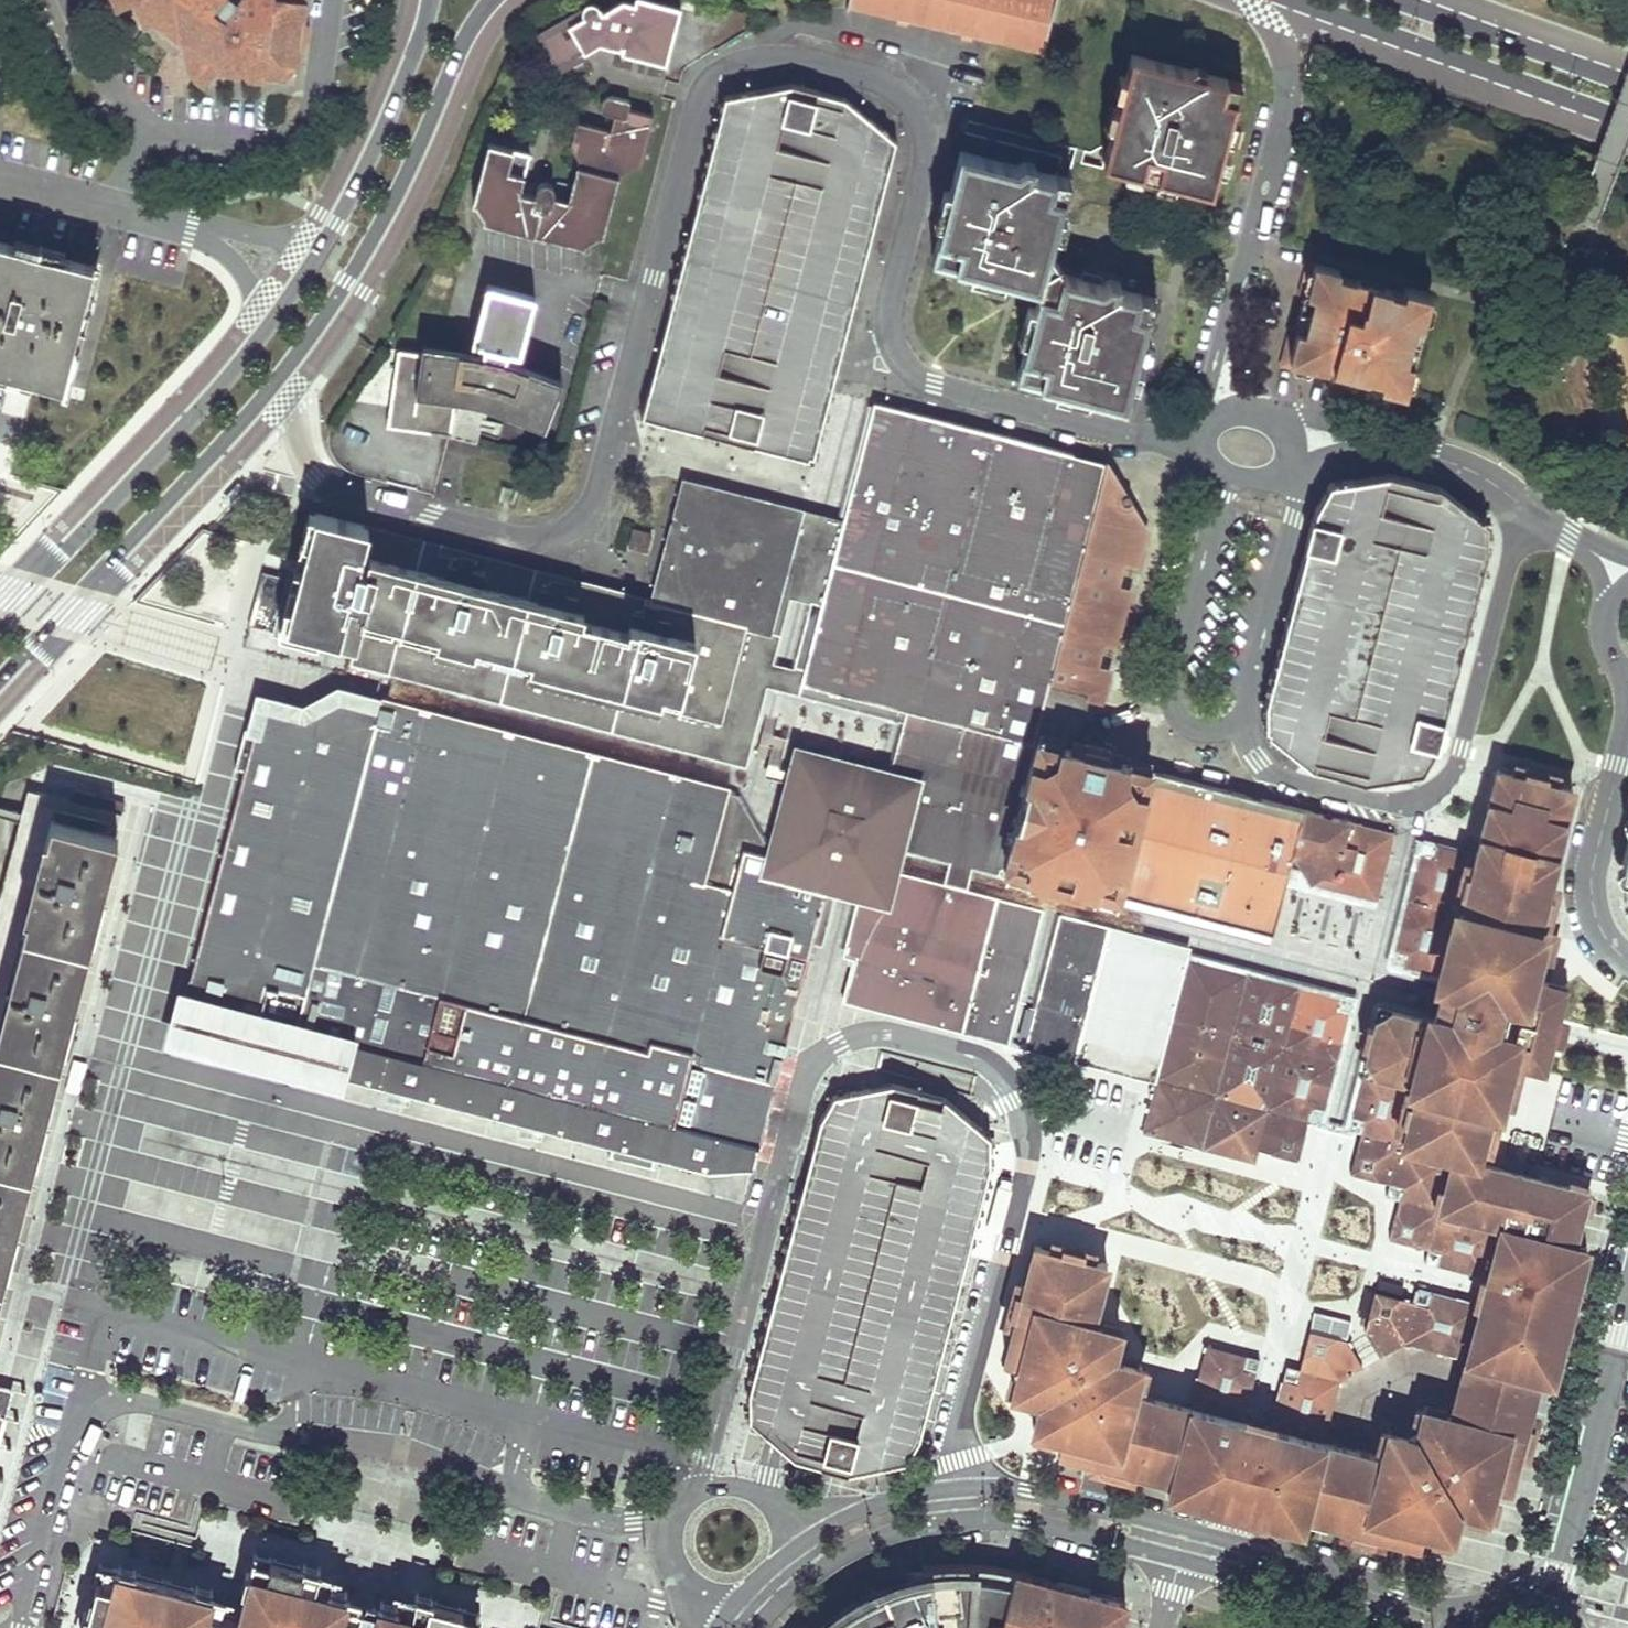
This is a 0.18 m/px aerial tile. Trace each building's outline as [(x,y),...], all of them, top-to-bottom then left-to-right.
[(143,22),(158,17),(201,48),(188,64),(209,77),(220,66),(299,74),(305,0),(133,0),(143,22)] [(593,1),(591,1),(537,34),(561,71),(588,55),(583,46),(597,37),(601,44),(623,50),(622,53),(665,65),(670,44),(665,43),(675,6),(653,0),(636,0),(635,3),(623,0),(622,0),(602,11),(596,2),(593,1)] [(850,5),(1045,51),(1056,0),(851,0),(850,5)] [(1185,183),(1185,182),(1186,180),(1203,184),(1202,188),(1212,190),(1224,143),(1236,98),(1224,95),(1228,79),(1132,54),(1118,106),(1122,108),(1117,126),(1113,125),(1103,162),(1185,183)] [(1240,82),(1228,79),(1224,95),(1236,98),(1240,82)] [(792,83),(758,90),(724,97),(642,415),(754,444),(781,451),(812,459),(821,424),(841,349),(895,140),(861,112),(846,99),(792,83)] [(519,191),(524,171),(529,151),(489,140),(473,201),(477,201),(485,215),(484,219),(585,246),(586,241),(599,235),(603,235),(618,176),(622,177),(623,172),(637,165),(639,166),(653,116),(628,108),(630,101),(610,96),(608,96),(605,97),(602,99),(601,102),(601,105),(601,107),(606,113),(614,115),(610,129),(576,120),(571,141),(579,158),(568,199),(554,195),(554,189),(553,185),(551,183),(549,181),(547,181),(543,181),(540,183),(539,184),(535,195),(519,191)] [(1126,406),(1129,395),(1132,384),(1127,382),(1132,366),(1136,367),(1140,353),(1135,352),(1140,333),(1144,334),(1150,315),(1139,312),(1143,295),(1120,289),(1121,282),(1109,279),(1102,284),(1066,274),(1057,261),(1046,266),(1065,195),(1053,192),(1057,176),(1034,170),(1036,162),(1024,159),(1015,165),(961,150),(934,258),(987,273),(988,268),(1008,273),(1007,278),(1041,287),(1032,322),(1035,323),(1030,345),(1027,343),(1018,377),(1069,391),(1071,386),(1090,391),(1088,396),(1126,406)] [(1069,180),(1057,176),(1053,192),(1065,195),(1069,180)] [(0,240),(0,368),(63,383),(92,262),(0,240)] [(1298,329),(1291,359),(1306,363),(1307,359),(1367,375),(1367,372),(1381,376),(1380,383),(1405,390),(1413,359),(1405,357),(1414,322),(1422,324),(1430,292),(1406,286),(1404,293),(1390,290),(1391,285),(1388,285),(1385,296),(1354,288),(1357,277),(1339,272),(1340,268),(1315,262),(1307,293),(1316,296),(1307,331),(1298,329)] [(1354,288),(1385,296),(1388,285),(1357,277),(1354,288)] [(449,433),(450,433),(455,397),(477,399),(491,404),(544,424),(560,379),(505,357),(508,349),(520,353),(536,295),(488,283),(472,340),(484,343),(481,353),(424,342),(421,351),(398,348),(388,423),(449,433)] [(1154,298),(1143,295),(1139,312),(1150,315),(1154,298)] [(478,441),(479,437),(483,423),(491,404),(477,399),(455,397),(450,433),(472,439),(478,441)] [(1090,523),(1106,464),(873,403),(800,682),(916,713),(896,792),(924,843),(1001,863),(1034,738),(1037,725),(1047,685),(1050,676),(1090,523)] [(1422,773),(1430,759),(1438,745),(1487,555),(1487,523),(1440,487),(1388,474),(1330,484),(1316,508),(1266,704),(1267,730),(1313,768),(1364,781),(1422,773)] [(473,565),(475,557),(461,553),(461,550),(386,531),(382,550),(364,545),(369,526),(315,512),(301,568),(292,567),(289,579),(275,633),(737,752),(758,672),(801,511),(684,481),(655,589),(677,594),(672,609),(652,604),(653,600),(588,583),(582,581),(578,593),(565,590),(567,581),(558,578),(559,576),(487,557),(485,568),(473,565)] [(1129,533),(1090,523),(1050,676),(1089,686),(1129,533)] [(386,531),(369,526),(364,545),(382,550),(386,531)] [(627,549),(637,551),(647,553),(651,535),(632,530),(627,549)] [(1142,537),(1129,533),(1089,686),(1086,695),(1088,696),(1099,699),(1142,537)] [(473,565),(485,568),(487,557),(461,550),(461,553),(475,557),(473,565)] [(248,626),(275,633),(289,579),(262,572),(248,626)] [(565,590),(578,593),(582,581),(559,576),(558,578),(567,581),(565,590)] [(672,609),(677,594),(655,589),(653,600),(652,604),(672,609)] [(1086,695),(1047,685),(1037,725),(1071,735),(1076,719),(1082,720),(1088,696),(1086,695)] [(186,996),(297,1025),(381,705),(339,694),(306,715),(287,710),(261,738),(186,996)] [(673,1123),(758,1145),(831,869),(874,881),(896,792),(810,768),(787,853),(757,844),(726,795),(381,705),(297,1025),(287,1063),(285,1072),(340,1086),(343,1077),(607,1145),(604,1154),(610,1156),(650,1166),(661,1169),(664,1160),(667,1146),(673,1123)] [(1074,749),(1077,737),(1071,735),(1037,725),(1034,738),(1074,749)] [(1074,749),(1034,738),(1001,863),(1117,893),(1150,768),(1074,749)] [(1304,809),(1150,768),(1117,893),(1173,908),(1224,921),(1272,934),(1289,866),(1304,809)] [(1468,879),(1460,910),(1535,930),(1572,789),(1497,769),(1474,854),(1468,879)] [(126,802),(77,789),(74,801),(68,822),(59,819),(65,798),(31,788),(10,868),(22,871),(17,888),(6,884),(0,906),(0,1299),(126,802)] [(1394,833),(1304,809),(1289,866),(1301,868),(1310,884),(1362,897),(1377,901),(1394,833)] [(1442,871),(1468,879),(1474,854),(1421,840),(1418,854),(1412,877),(1438,884),(1442,871)] [(17,888),(22,871),(10,868),(6,884),(17,888)] [(1460,910),(1468,879),(1442,871),(1438,884),(1412,877),(1410,883),(1405,901),(1459,916),(1460,910)] [(903,925),(885,920),(866,915),(844,998),(959,1029),(964,1007),(969,987),(975,966),(980,947),(990,907),(913,886),(903,925)] [(1449,953),(1459,916),(1405,901),(1404,907),(1399,925),(1426,933),(1423,946),(1449,953)] [(990,907),(980,947),(1025,958),(1035,919),(990,907)] [(1405,1142),(1454,1155),(1474,1161),(1489,1103),(1535,930),(1460,910),(1459,916),(1449,953),(1443,977),(1432,1019),(1393,1009),(1378,1005),(1362,1069),(1416,1083),(1407,1118),(1403,1136),(1405,1142)] [(1101,956),(1106,936),(1062,925),(1058,938),(1056,946),(1101,956)] [(1443,977),(1449,953),(1423,946),(1426,933),(1399,925),(1396,938),(1389,963),(1405,967),(1443,977)] [(1556,937),(1535,930),(1489,1103),(1512,1109),(1524,1065),(1546,1072),(1568,983),(1546,978),(1556,937)] [(1086,1017),(1081,1037),(1075,1058),(1156,1079),(1187,958),(1146,947),(1106,936),(1101,956),(1096,977),(1086,1017)] [(1096,977),(1101,956),(1056,946),(1053,957),(1051,965),(1096,977)] [(980,947),(975,966),(1020,979),(1025,958),(980,947)] [(1245,973),(1187,958),(1156,1079),(1142,1132),(1201,1148),(1214,1097),(1245,973)] [(1086,1017),(1096,977),(1051,965),(1046,988),(1041,1005),(1086,1017)] [(975,966),(969,987),(1015,999),(1020,979),(975,966)] [(1283,1047),(1292,1011),(1298,987),(1272,980),(1245,973),(1214,1097),(1219,1095),(1242,1101),(1263,1107),(1267,1113),(1274,1085),(1283,1047)] [(1015,999),(969,987),(964,1007),(1009,1020),(1015,999)] [(1298,987),(1292,1011),(1318,1018),(1315,1030),(1342,1038),(1347,1020),(1352,1001),(1298,987)] [(297,1025),(186,996),(177,1034),(233,1049),(287,1063),(297,1025)] [(1081,1037),(1086,1017),(1041,1005),(1038,1016),(1036,1026),(1081,1037)] [(964,1007),(959,1029),(1004,1040),(1009,1020),(964,1007)] [(1292,1011),(1283,1047),(1336,1061),(1337,1056),(1342,1038),(1315,1030),(1318,1018),(1292,1011)] [(1075,1058),(1081,1037),(1036,1026),(1033,1037),(1031,1047),(1075,1058)] [(1283,1047),(1274,1085),(1300,1091),(1303,1079),(1330,1086),(1331,1080),(1336,1061),(1283,1047)] [(1379,1111),(1407,1118),(1416,1083),(1362,1069),(1359,1082),(1356,1094),(1382,1100),(1379,1111)] [(1274,1085),(1267,1113),(1272,1109),(1293,1115),(1307,1119),(1320,1122),(1326,1101),(1330,1086),(1303,1079),(1300,1091),(1274,1085)] [(990,1136),(966,1116),(942,1097),(892,1084),(834,1096),(820,1120),(807,1176),(777,1287),(751,1386),(751,1420),(772,1440),(793,1459),(806,1462),(845,1473),(905,1460),(921,1432),(925,1415),(991,1165),(990,1136)] [(1403,1136),(1407,1118),(1379,1111),(1382,1100),(1356,1094),(1350,1116),(1347,1129),(1360,1132),(1374,1136),(1398,1142),(1400,1145),(1405,1142),(1403,1136)] [(1219,1095),(1214,1097),(1201,1148),(1214,1151),(1227,1155),(1242,1101),(1219,1095)] [(1263,1107),(1242,1101),(1227,1155),(1242,1158),(1254,1162),(1256,1155),(1258,1149),(1267,1113),(1263,1107)] [(1275,1153),(1297,1159),(1304,1128),(1291,1124),(1293,1115),(1272,1109),(1267,1113),(1258,1149),(1275,1153)] [(1307,1119),(1293,1115),(1291,1124),(1304,1128),(1307,1119)] [(1372,1147),(1374,1136),(1360,1132),(1357,1143),(1372,1147)] [(1398,1142),(1374,1136),(1372,1147),(1357,1143),(1350,1173),(1363,1176),(1390,1183),(1400,1145),(1398,1142)] [(1405,1142),(1400,1145),(1390,1183),(1389,1187),(1387,1195),(1399,1198),(1435,1207),(1441,1204),(1454,1155),(1405,1142)] [(1422,1407),(1415,1435),(1459,1510),(1487,1518),(1495,1488),(1507,1492),(1536,1377),(1551,1380),(1585,1246),(1571,1242),(1585,1190),(1474,1161),(1454,1155),(1441,1204),(1445,1209),(1465,1215),(1501,1224),(1487,1278),(1483,1292),(1480,1305),(1466,1359),(1452,1414),(1422,1407)] [(1438,1214),(1435,1207),(1399,1198),(1395,1213),(1388,1238),(1429,1249),(1438,1214)] [(1441,1204),(1435,1207),(1438,1214),(1429,1249),(1426,1262),(1464,1272),(1470,1246),(1457,1243),(1465,1215),(1445,1209),(1441,1204)] [(1501,1224),(1465,1215),(1457,1243),(1470,1246),(1464,1272),(1487,1278),(1501,1224)] [(1120,1328),(1092,1320),(1106,1264),(1034,1243),(1004,1359),(1019,1363),(1012,1391),(1041,1399),(1033,1428),(1061,1436),(1058,1450),(1172,1479),(1190,1406),(1133,1391),(1140,1364),(1113,1355),(1120,1328)] [(1404,1343),(1429,1349),(1435,1322),(1448,1326),(1455,1299),(1417,1289),(1414,1302),(1404,1343)] [(1386,1303),(1401,1306),(1402,1299),(1388,1295),(1373,1291),(1364,1328),(1371,1327),(1373,1318),(1376,1319),(1379,1304),(1386,1303)] [(1380,1355),(1404,1343),(1414,1302),(1402,1299),(1401,1306),(1386,1303),(1379,1304),(1376,1319),(1373,1318),(1371,1327),(1364,1328),(1380,1355)] [(1429,1349),(1466,1359),(1480,1305),(1455,1299),(1448,1326),(1435,1322),(1429,1349)] [(1314,1328),(1300,1370),(1338,1380),(1362,1365),(1346,1339),(1314,1328)] [(1206,1345),(1196,1381),(1223,1389),(1226,1376),(1253,1383),(1259,1359),(1206,1345)] [(1285,1365),(1276,1403),(1303,1410),(1306,1397),(1333,1404),(1338,1380),(1300,1370),(1285,1365)] [(1223,1389),(1196,1381),(1190,1406),(1213,1412),(1216,1404),(1246,1412),(1253,1383),(1226,1376),(1223,1389)] [(1276,1403),(1270,1427),(1324,1441),(1333,1404),(1306,1397),(1303,1410),(1276,1403)] [(1216,1404),(1213,1412),(1244,1420),(1246,1412),(1216,1404)] [(1244,1420),(1213,1412),(1190,1406),(1172,1479),(1168,1493),(1302,1528),(1305,1513),(1331,1519),(1419,1542),(1423,1529),(1451,1537),(1459,1510),(1415,1435),(1389,1429),(1381,1457),(1324,1441),(1270,1427),(1244,1420)] [(315,1588),(320,1568),(305,1564),(304,1567),(256,1553),(251,1574),(247,1572),(243,1586),(232,1583),(220,1627),(355,1627),(363,1597),(331,1588),(330,1592),(315,1588)] [(167,1566),(165,1579),(137,1571),(137,1569),(119,1564),(119,1567),(100,1562),(87,1612),(84,1612),(79,1627),(220,1627),(232,1583),(167,1566)] [(882,1583),(805,1627),(1000,1627),(1015,1573),(1014,1573),(921,1568),(918,1580),(915,1591),(882,1583)] [(1015,1573),(1000,1627),(1120,1627),(1127,1602),(1061,1585),(1015,1573)] [(915,1591),(918,1580),(882,1583),(915,1591)] [(434,1600),(434,1598),(416,1593),(412,1613),(398,1610),(399,1606),(363,1597),(355,1627),(476,1627),(480,1612),(434,1600)]
